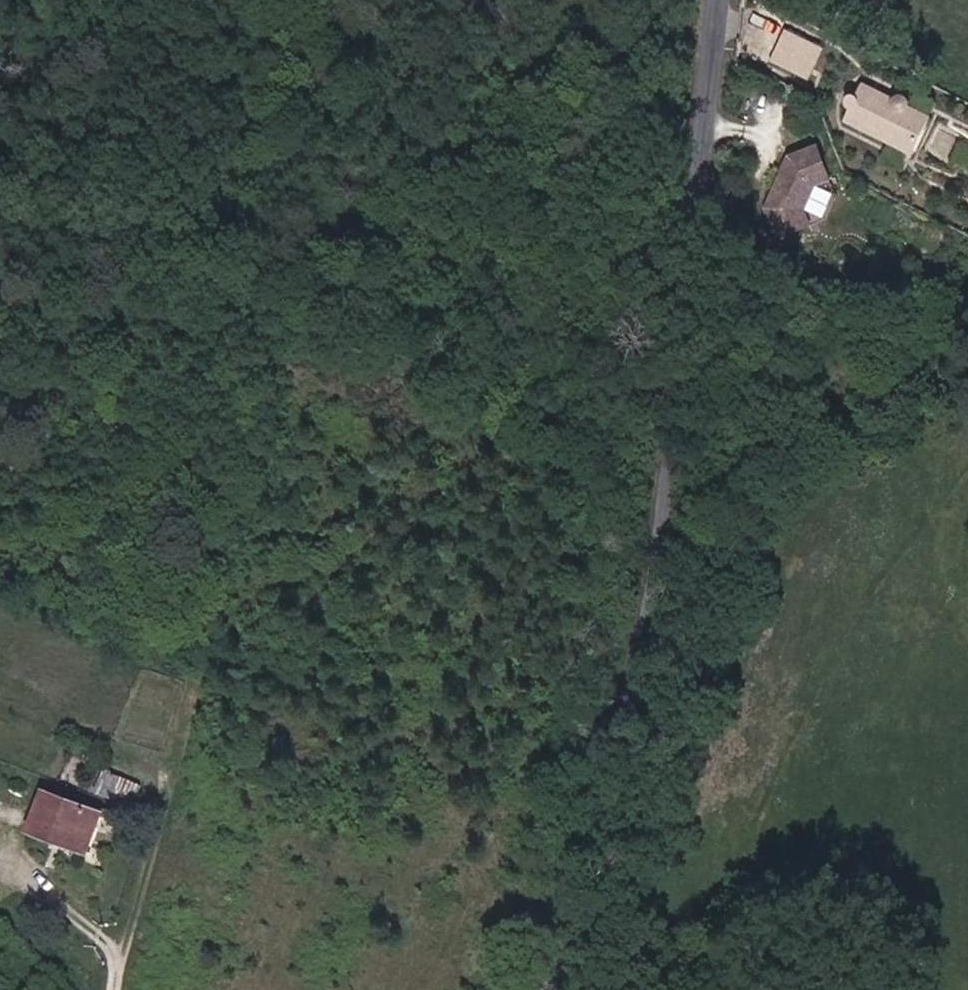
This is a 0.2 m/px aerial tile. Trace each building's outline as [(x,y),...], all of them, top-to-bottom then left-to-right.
[(823,47),(781,26),(765,58),(807,79),(823,47)] [(932,115),(861,81),(842,122),(913,155),(932,115)] [(761,209),(773,243),(810,230),(802,208),(814,184),(829,178),(814,143),(786,155),(761,209)] [(114,777),(57,757),(44,797),(100,817),(114,777)] [(54,853),(19,824),(9,838),(43,866),(54,853)]
